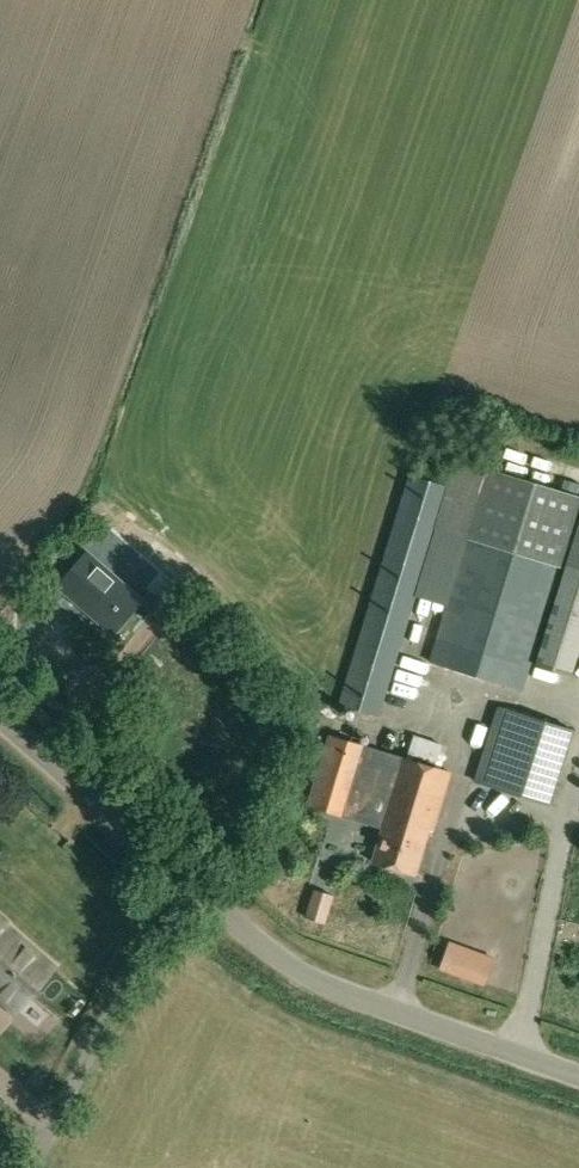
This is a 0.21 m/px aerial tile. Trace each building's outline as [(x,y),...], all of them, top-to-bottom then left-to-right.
[(427,661),(524,691),(562,568),(566,569),(578,529),(578,496),(458,458),(449,486),(436,528),(465,537),(427,661)] [(449,486),(410,474),(340,703),(379,715),(436,528),(449,486)] [(88,552),(59,585),(113,633),(142,600),(88,552)] [(365,745),(330,734),(308,805),(344,816),(365,745)] [(391,800),(371,861),(415,874),(429,829),(432,830),(451,772),(365,746),(353,788),(391,800)] [(313,888),(304,918),(325,924),(334,895),(313,888)] [(0,917),(0,964),(21,940),(5,926),(7,924),(0,917)] [(52,967),(21,940),(0,964),(0,997),(15,1010),(52,967)] [(483,985),(492,956),(451,942),(442,970),(483,985)]
